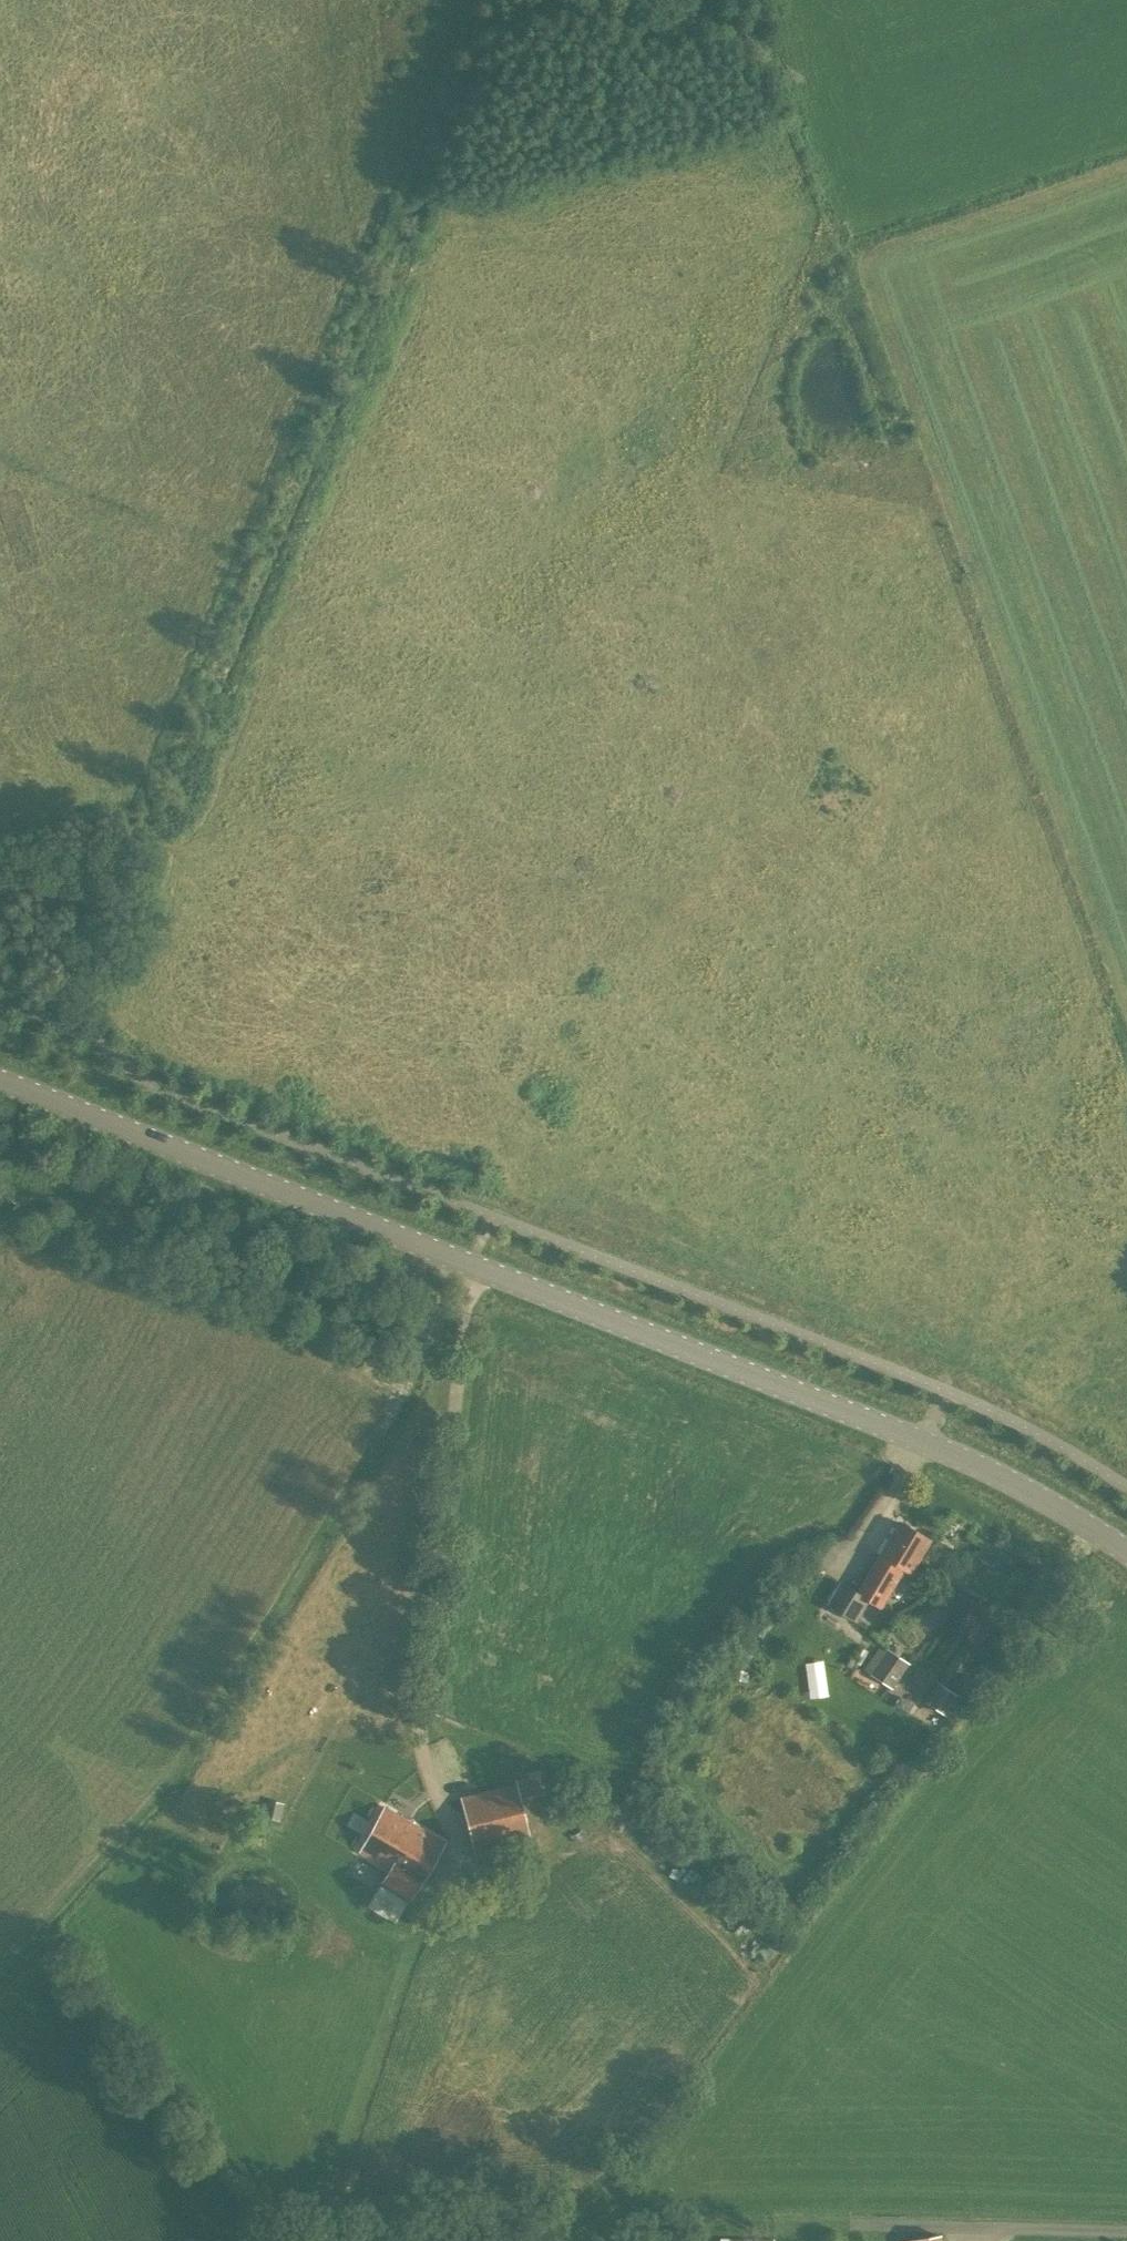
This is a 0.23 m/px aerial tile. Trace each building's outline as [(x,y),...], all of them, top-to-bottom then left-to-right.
[(899,1522),(881,1553),(858,1592),(839,1581),(826,1604),(856,1622),(869,1601),(880,1608),(898,1577),(905,1581),(929,1540),(899,1522)] [(870,1674),(892,1689),(910,1663),(887,1648),(870,1674)] [(958,1695),(938,1681),(924,1701),(944,1715),(958,1695)] [(515,1779),(516,1783),(461,1797),(465,1813),(475,1852),(531,1839),(522,1805),(543,1800),(544,1800),(543,1794),(538,1774),(515,1779)] [(404,1818),(385,1807),(360,1851),(420,1885),(444,1843),(403,1819),(404,1818)]
